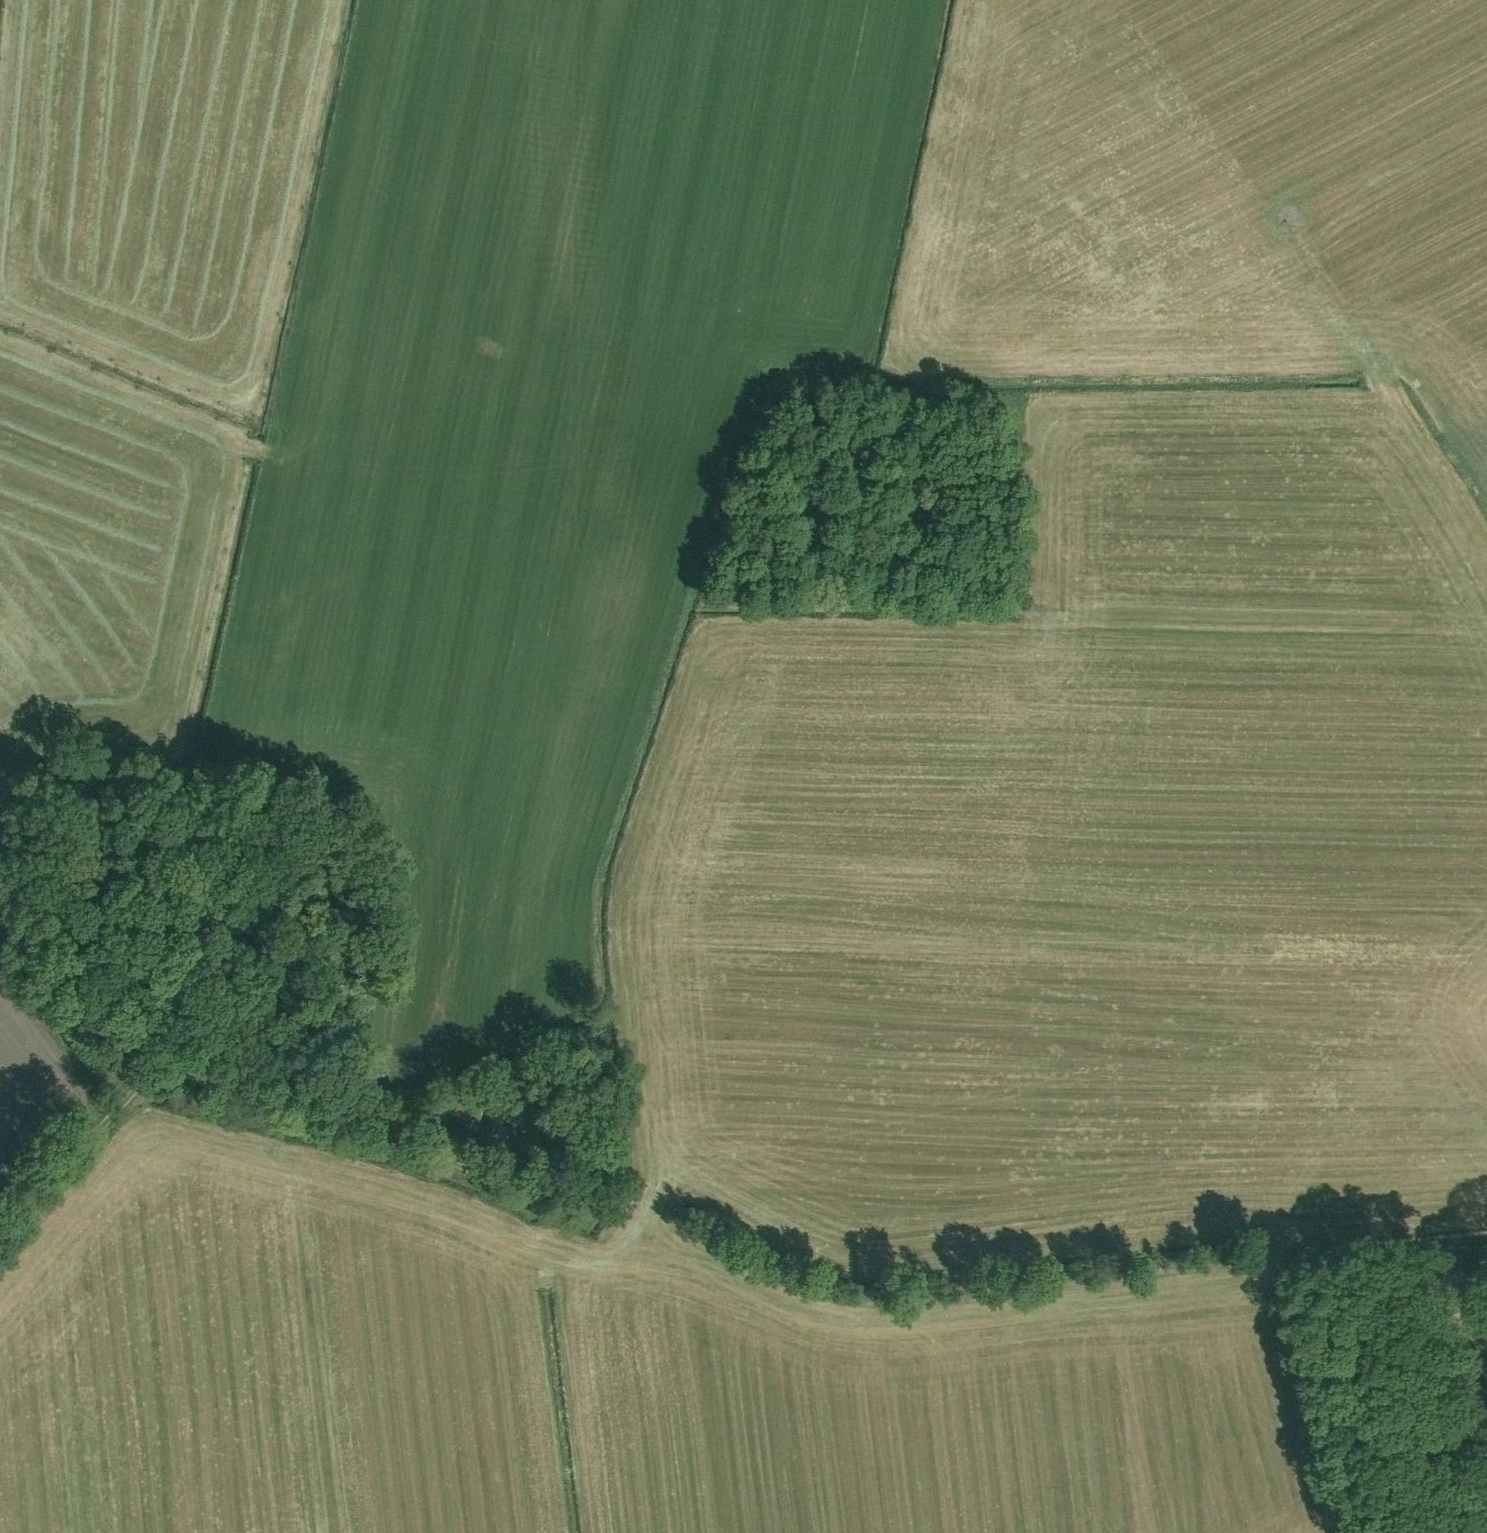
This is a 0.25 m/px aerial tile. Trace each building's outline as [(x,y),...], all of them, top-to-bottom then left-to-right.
[(452,1087),(446,1110),(476,1119),(483,1096),(452,1087)]
